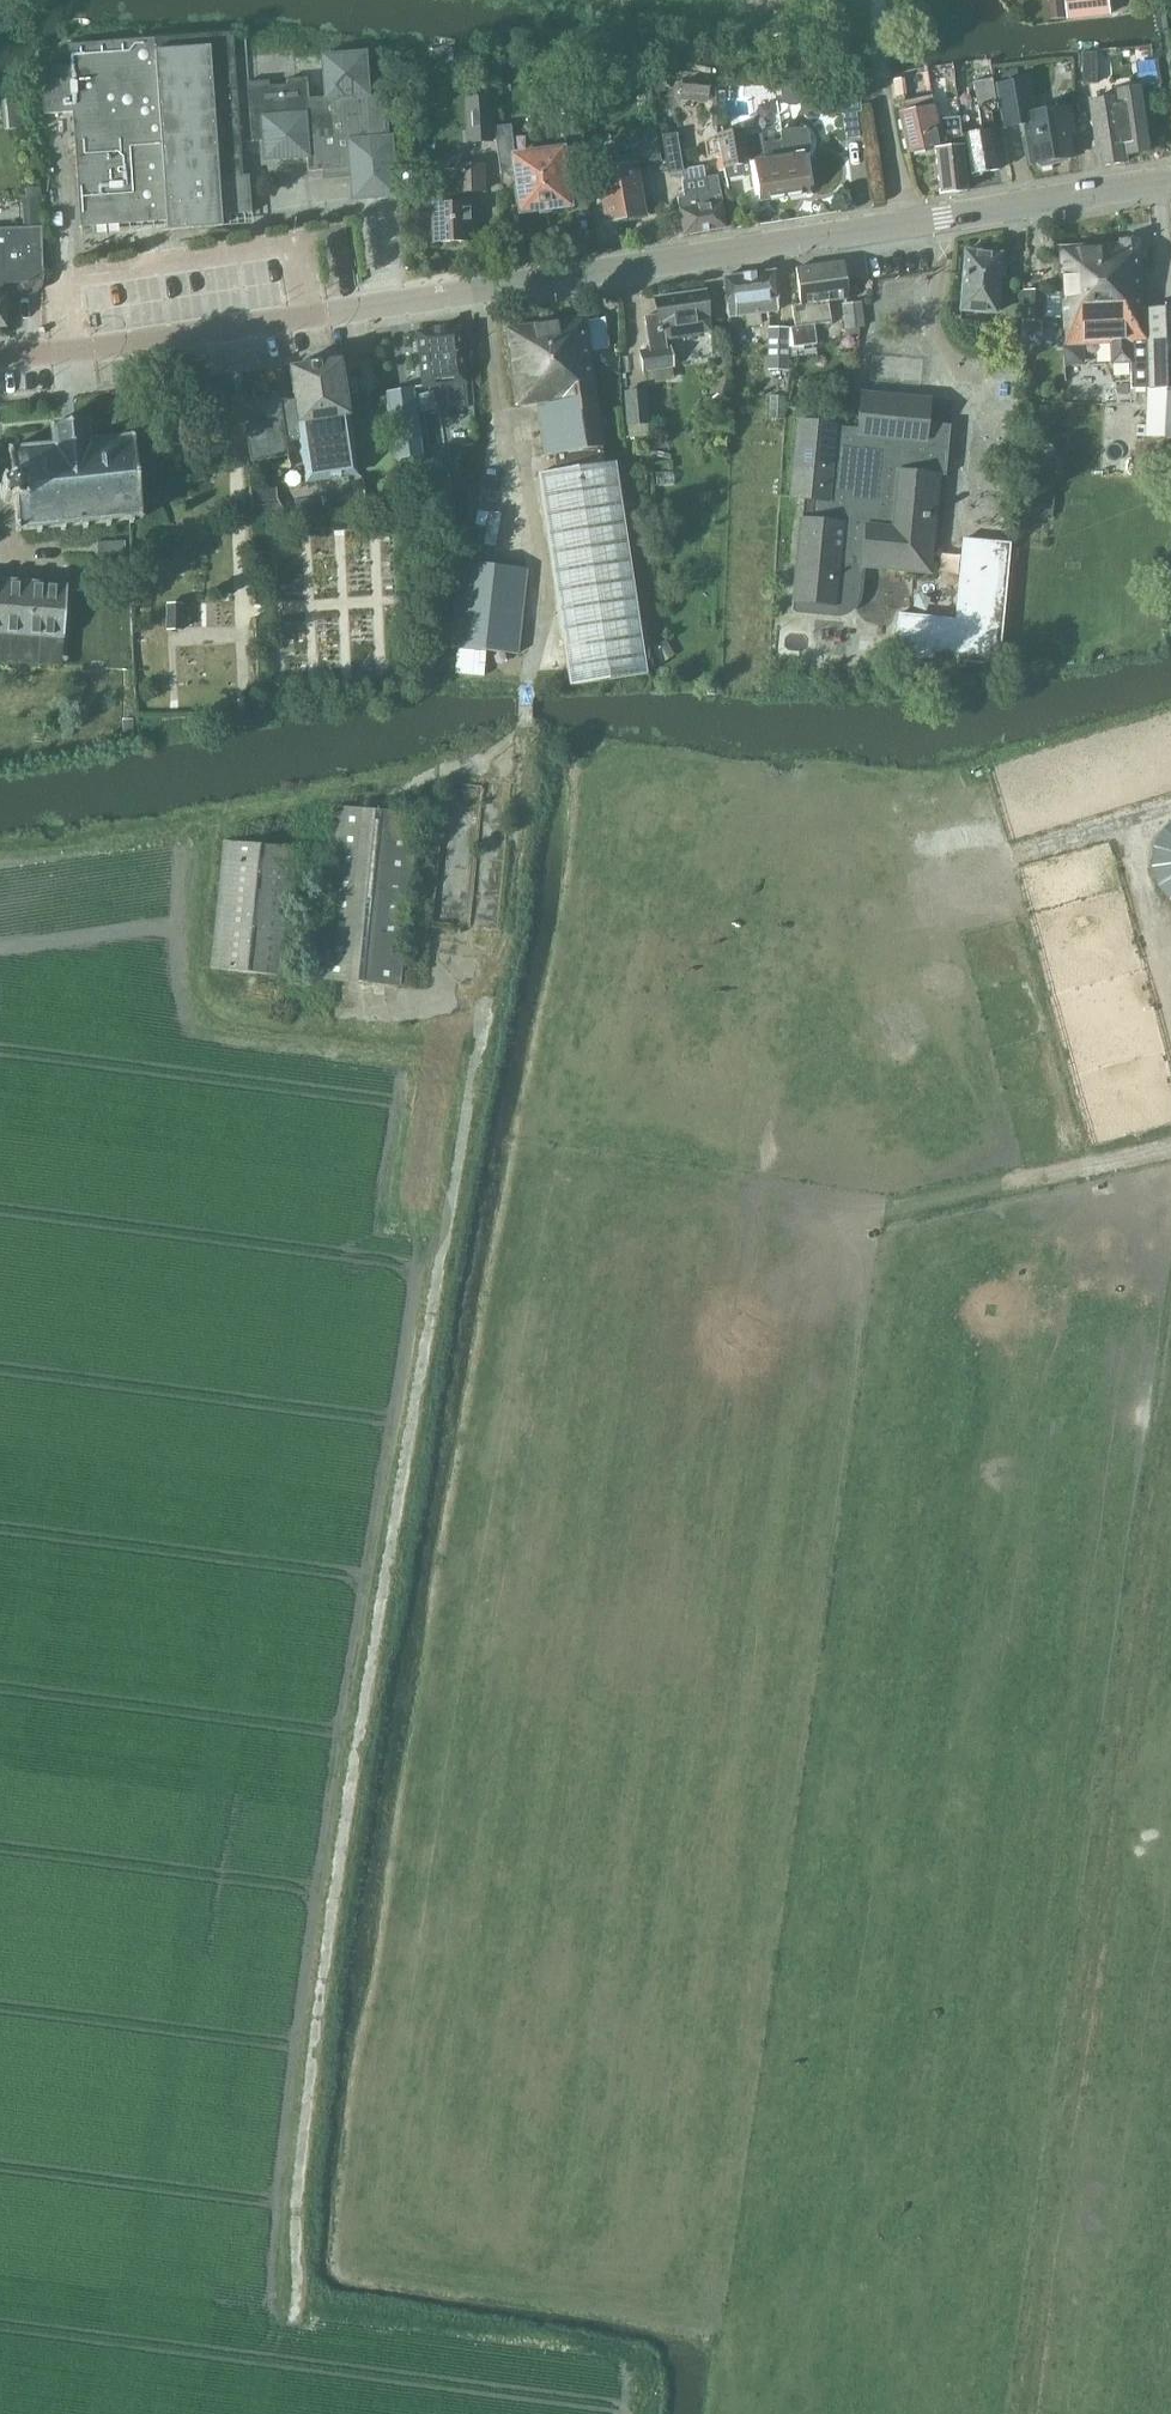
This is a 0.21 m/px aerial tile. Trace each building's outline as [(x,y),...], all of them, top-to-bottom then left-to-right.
[(1050,0),(1053,20),(1065,19),(1063,0),(1053,0),(1050,0)] [(1070,18),(1111,14),(1110,0),(1068,0),(1070,18)] [(223,217),(231,216),(254,215),(251,176),(243,176),(233,34),(69,46),(71,66),(41,68),(45,116),(73,114),(81,227),(130,224),(129,219),(166,217),(167,231),(224,227),(223,217)] [(270,81),(248,82),(252,142),(263,141),(265,162),(307,159),(308,172),(351,169),(349,140),(392,137),(389,92),(370,94),(368,53),(323,56),(326,98),(310,99),(308,78),(287,79),(287,83),(270,84),(270,81)] [(1151,63),(1139,65),(1142,88),(1159,85),(1156,62),(1151,63)] [(998,112),(992,71),(972,74),(982,133),(963,136),(969,176),(1000,171),(991,114),(998,112)] [(1097,72),(1083,72),(1083,84),(1097,84),(1097,72)] [(661,88),(661,77),(652,76),(652,88),(661,88)] [(783,103),(790,105),(797,105),(803,101),(801,81),(794,78),(788,79),(781,83),(775,84),(777,103),(783,103)] [(902,98),(900,79),(894,79),(897,99),(902,98)] [(683,80),(682,93),(710,96),(711,83),(683,80)] [(1031,114),(1025,82),(996,87),(1003,129),(1022,126),(1030,166),(1035,165),(1041,169),(1051,167),(1055,161),(1073,158),(1069,135),(1075,134),(1070,107),(1031,114)] [(744,95),(744,84),(718,83),(718,94),(744,95)] [(563,172),(585,169),(574,89),(537,94),(540,116),(544,115),(549,151),(517,156),(512,124),(495,127),(502,176),(516,175),(521,213),(568,206),(563,172)] [(1117,97),(1096,100),(1089,114),(1098,167),(1126,163),(1125,157),(1148,153),(1138,89),(1116,92),(1117,97)] [(860,92),(837,94),(839,115),(862,112),(860,92)] [(732,115),(748,115),(747,95),(730,96),(732,115)] [(898,117),(906,154),(941,146),(931,98),(899,105),(900,117),(898,117)] [(492,144),(489,100),(466,102),(469,145),(492,144)] [(17,113),(5,113),(5,123),(17,123),(17,113)] [(861,139),(857,115),(844,116),(848,140),(861,139)] [(943,148),(935,149),(941,194),(968,191),(959,118),(940,119),(943,148)] [(744,132),(720,135),(727,179),(756,174),(761,202),(810,194),(803,156),(810,155),(811,149),(811,143),(810,136),(807,131),(803,129),(797,129),(787,130),(780,132),(781,141),(764,144),(762,135),(744,138),(744,132)] [(670,135),(662,136),(669,175),(683,172),(677,134),(670,135)] [(392,137),(349,140),(351,169),(353,200),(396,197),(392,137)] [(636,166),(660,162),(656,137),(630,141),(632,157),(617,159),(619,171),(601,174),(609,221),(633,218),(632,211),(643,209),(636,166)] [(484,193),(484,166),(457,166),(457,191),(449,191),(449,205),(431,205),(432,244),(472,243),(472,204),(470,204),(469,193),(484,193)] [(685,197),(678,198),(685,236),(727,228),(718,176),(708,178),(682,182),(685,197)] [(47,215),(48,227),(63,226),(62,214),(47,215)] [(125,229),(130,248),(163,240),(158,221),(125,229)] [(6,328),(4,283),(44,281),(42,228),(0,229),(0,329),(6,328)] [(1111,365),(1130,364),(1130,388),(1170,388),(1170,309),(1143,309),(1140,239),(1120,240),(1120,242),(1059,245),(1063,341),(1111,340),(1111,365)] [(960,311),(996,314),(1001,255),(964,252),(960,311)] [(793,308),(796,328),(792,328),(794,347),(818,344),(815,325),(832,323),(830,303),(848,301),(843,263),(798,269),(803,306),(793,308)] [(775,271),(724,278),(729,317),(746,315),(761,313),(780,311),(775,271)] [(1025,292),(1025,325),(1044,325),(1044,322),(1044,293),(1025,292)] [(666,340),(713,333),(707,293),(656,300),(658,313),(644,315),(649,350),(667,348),(666,340)] [(864,329),(862,304),(843,306),(845,331),(864,329)] [(584,318),(504,330),(515,408),(536,405),(537,409),(544,457),(556,455),(558,471),(596,466),(593,449),(604,447),(589,350),(609,347),(605,317),(584,320),(584,318)] [(788,328),(769,328),(769,369),(788,369),(788,328)] [(421,370),(383,374),(387,406),(392,405),(417,403),(416,389),(441,387),(442,410),(469,408),(468,392),(463,329),(418,332),(421,370)] [(642,372),(647,371),(672,367),(670,349),(639,354),(642,372)] [(1027,359),(1017,359),(1002,358),(1001,370),(1026,372),(1027,359)] [(340,361),(290,369),(295,400),(299,424),(302,440),(309,483),(357,475),(348,420),(349,419),(348,415),(360,413),(357,397),(358,397),(356,382),(349,383),(349,380),(343,381),(340,361)] [(649,423),(646,390),(624,392),(627,425),(649,423)] [(1149,390),(1146,439),(1170,440),(1170,392),(1149,390)] [(794,612),(836,616),(839,616),(842,615),(845,614),(848,613),(851,612),(853,610),(855,608),(857,605),(859,603),(860,600),(861,597),(862,594),(864,567),(931,573),(940,464),(949,464),(952,425),(928,423),(931,397),(859,391),(856,429),(797,425),(791,498),(814,499),(812,519),(801,519),(794,612)] [(280,397),(244,403),(253,462),(289,457),(287,442),(302,440),(299,424),(295,400),(281,402),(280,397)] [(224,400),(203,403),(208,434),(228,431),(224,400)] [(417,403),(392,405),(400,459),(425,456),(417,403)] [(51,446),(10,450),(12,480),(2,481),(4,504),(14,503),(17,532),(143,520),(135,438),(90,442),(88,423),(49,427),(51,446)] [(617,463),(596,466),(546,473),(540,474),(570,685),(647,674),(617,463)] [(474,473),(472,494),(489,495),(490,474),(474,473)] [(401,504),(452,496),(449,478),(398,485),(401,504)] [(268,491),(255,492),(256,515),(269,514),(268,491)] [(318,504),(319,493),(295,492),(294,503),(318,504)] [(1029,495),(1028,511),(1044,512),(1045,496),(1029,495)] [(132,531),(16,539),(17,559),(133,551),(132,531)] [(900,615),(896,661),(965,668),(966,662),(1000,665),(1011,544),(965,540),(957,620),(900,615)] [(461,561),(452,646),(517,654),(527,569),(461,561)] [(4,635),(64,639),(68,587),(8,582),(0,581),(0,635),(4,635)] [(166,603),(166,630),(185,631),(184,603),(166,603)] [(666,641),(653,648),(661,662),(674,655),(666,641)] [(124,745),(136,744),(134,720),(123,720),(124,745)] [(326,982),(406,989),(420,816),(340,809),(326,982)] [(437,835),(435,881),(466,882),(467,849),(461,849),(461,836),(437,835)] [(224,841),(211,968),(286,976),(299,849),(224,841)]
